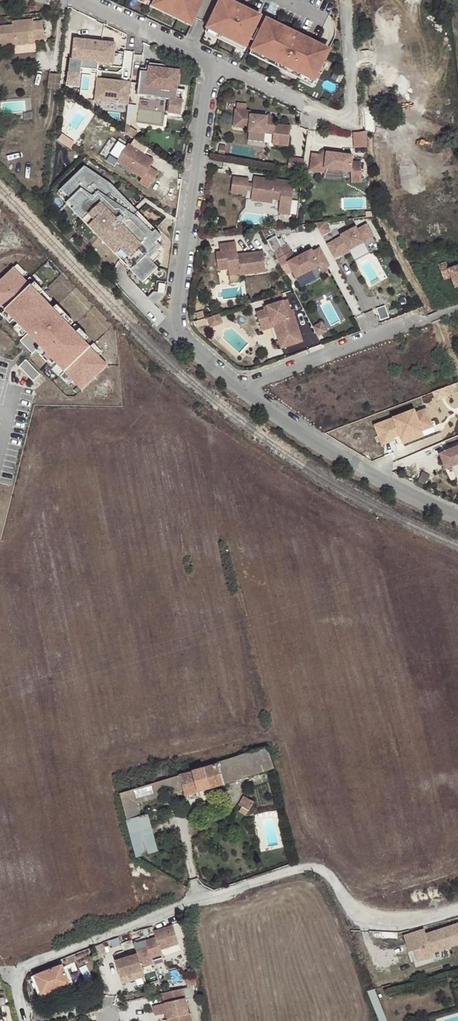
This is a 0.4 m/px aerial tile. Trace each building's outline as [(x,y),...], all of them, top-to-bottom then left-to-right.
[(193,23),(204,0),(156,0),(154,4),(193,23)] [(249,40),(255,29),(259,20),(253,17),(254,14),(235,5),(234,8),(221,1),(207,29),(245,48),(249,40)] [(13,20),(14,24),(16,39),(17,39),(36,36),(36,34),(34,20),(33,17),(13,20)] [(34,20),(36,34),(44,32),(42,19),(34,20)] [(255,43),(251,51),(314,81),(328,53),(309,44),(310,41),(291,32),(290,33),(275,26),(275,27),(265,22),(261,32),(255,43)] [(17,39),(16,39),(14,24),(0,26),(0,47),(17,44),(17,39)] [(255,43),(261,32),(255,29),(249,40),(255,43)] [(17,44),(19,51),(38,48),(36,38),(36,36),(17,39),(17,44)] [(101,43),(75,40),(72,60),(99,63),(98,65),(113,67),(115,49),(100,48),(101,43)] [(147,77),(139,76),(138,92),(146,93),(147,88),(161,90),(177,92),(177,89),(179,70),(148,67),(147,77)] [(51,74),(50,88),(61,88),(62,74),(51,74)] [(130,81),(96,79),(94,102),(128,105),(130,81)] [(171,98),(169,114),(181,115),(184,96),(177,95),(176,99),(171,98)] [(129,107),(128,122),(164,125),(165,110),(129,107)] [(250,111),(235,110),(233,127),(249,129),(248,132),(269,134),(268,144),(285,146),(287,126),(274,125),(275,118),(250,115),(250,111)] [(126,125),(125,134),(133,139),(138,132),(126,125)] [(369,131),(355,132),(355,147),(369,147),(369,131)] [(147,189),(157,174),(149,168),(153,162),(128,145),(116,162),(141,179),(138,183),(147,189)] [(312,155),(310,171),(324,173),(324,169),(351,172),(351,183),(362,182),(361,162),(352,163),(353,156),(334,154),(334,157),(326,156),(312,155)] [(291,156),(290,166),(301,168),(303,158),(291,156)] [(84,167),(62,188),(72,198),(69,201),(75,207),(72,210),(83,222),(86,218),(92,224),(88,227),(115,255),(118,251),(124,257),(121,261),(131,271),(143,284),(158,269),(150,260),(162,248),(156,243),(162,237),(150,225),(146,228),(135,216),(134,216),(131,213),(135,210),(120,194),(116,198),(112,193),(105,187),(108,183),(84,167)] [(290,214),(294,182),(268,179),(267,181),(264,181),(264,179),(254,177),(253,184),(252,191),(251,201),(272,203),(272,200),(280,201),(278,213),(290,214)] [(230,194),(247,195),(247,191),(248,184),(248,179),(232,178),(230,194)] [(111,185),(108,183),(105,187),(112,193),(115,190),(111,185)] [(66,204),(72,210),(75,207),(69,201),(66,204)] [(146,228),(150,225),(138,213),(135,216),(146,228)] [(83,222),(88,227),(92,224),(86,218),(83,222)] [(331,231),(329,221),(319,223),(322,233),(331,231)] [(341,237),(326,245),(334,259),(342,254),(340,251),(347,247),(349,251),(364,242),(363,241),(373,236),(367,224),(357,229),(356,227),(341,236),(341,237)] [(266,272),(264,252),(238,256),(236,243),(220,245),(221,253),(216,254),(219,271),(228,270),(239,268),(240,274),(240,276),(266,272)] [(362,245),(352,250),(356,259),(366,254),(362,245)] [(292,252),(277,259),(281,267),(288,263),(296,278),(320,265),(312,250),(302,255),(303,257),(300,259),(299,257),(295,259),(292,252)] [(115,255),(121,261),(124,257),(118,251),(115,255)] [(457,288),(457,267),(450,270),(447,263),(439,266),(445,281),(452,278),(457,289),(457,288)] [(0,282),(0,304),(36,341),(82,390),(107,366),(14,269),(0,282)] [(320,269),(299,278),(302,285),(323,275),(320,269)] [(153,291),(148,298),(155,304),(164,293),(157,292),(155,292),(153,291)] [(291,310),(287,311),(283,301),(264,308),(264,310),(256,313),(262,328),(279,321),(282,329),(283,328),(286,335),(279,338),(283,348),(288,347),(292,346),(297,344),(298,343),(300,342),(297,332),(300,331),(293,309),(291,310)] [(220,313),(208,317),(211,325),(222,322),(220,313)] [(275,327),(279,338),(286,335),(283,328),(282,329),(279,321),(262,328),(263,331),(275,327)] [(319,336),(327,331),(323,322),(314,327),(319,336)] [(35,380),(42,373),(27,359),(21,366),(35,380)] [(416,409),(376,424),(383,443),(396,439),(393,432),(399,430),(401,434),(402,438),(423,430),(422,426),(433,422),(428,408),(417,412),(416,409)] [(433,422),(422,426),(423,430),(434,426),(433,422)] [(423,430),(402,438),(404,443),(425,435),(423,430)] [(442,452),(448,468),(457,464),(457,447),(442,452)] [(195,793),(272,768),(266,747),(200,769),(191,772),(192,773),(154,784),(159,798),(164,796),(183,790),(186,801),(197,798),(195,793)] [(135,805),(159,798),(154,784),(120,794),(126,820),(138,816),(135,805)] [(126,820),(137,857),(157,851),(146,814),(138,816),(126,820)] [(404,935),(410,954),(457,939),(457,918),(404,935)] [(181,944),(163,948),(165,954),(184,949),(178,923),(176,924),(181,944)] [(178,944),(172,925),(153,931),(155,937),(144,940),(146,947),(134,951),(135,954),(114,961),(119,977),(141,970),(140,967),(152,964),(150,958),(160,954),(159,950),(178,944)] [(102,942),(93,946),(95,956),(104,954),(102,942)] [(62,965),(33,976),(41,997),(56,991),(55,987),(68,982),(62,965)] [(141,970),(119,977),(121,983),(143,976),(141,970)] [(185,979),(186,987),(196,985),(194,977),(185,979)] [(163,1003),(167,1019),(171,1018),(172,1020),(191,1020),(189,1013),(188,1014),(184,998),(163,1003)]
